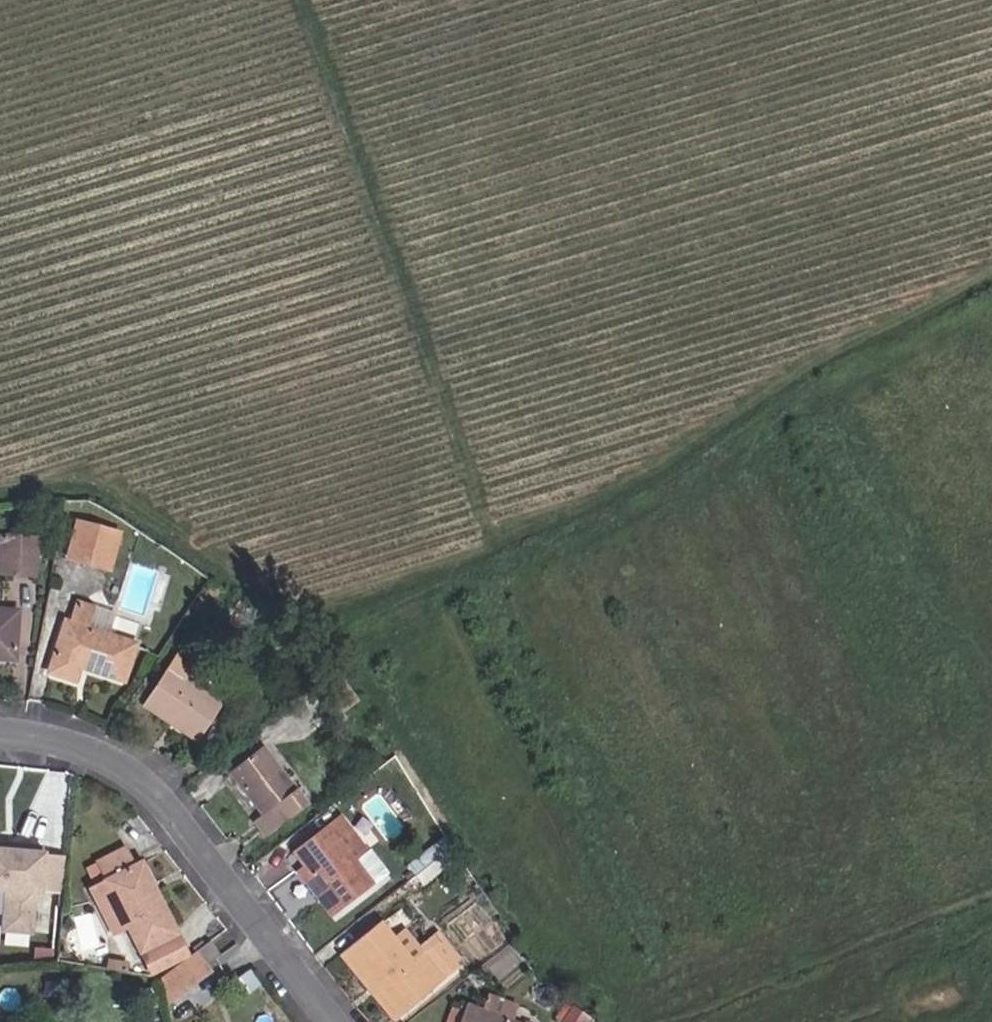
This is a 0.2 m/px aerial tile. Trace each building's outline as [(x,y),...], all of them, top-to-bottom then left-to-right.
[(67,558),(109,570),(119,533),(77,520),(67,558)] [(35,574),(37,538),(1,537),(0,551),(0,573),(35,574)] [(14,660),(18,610),(0,609),(0,659),(14,660)] [(79,667),(124,682),(136,643),(65,620),(48,673),(74,681),(79,667)] [(198,736),(219,705),(168,670),(143,706),(174,727),(177,721),(198,736)] [(264,835),(306,803),(263,747),(229,773),(263,816),(255,823),(264,835)] [(370,883),(337,839),(350,829),(341,816),(293,852),(304,866),(319,885),(323,882),(327,888),(323,891),(337,908),(370,883)] [(366,851),(350,829),(337,839),(370,883),(385,872),(368,849),(366,851)] [(417,875),(448,851),(441,843),(410,866),(417,875)] [(466,853),(459,843),(448,851),(417,875),(425,885),(466,853)] [(40,893),(44,847),(0,844),(0,891),(10,892),(10,905),(22,906),(23,892),(40,893)] [(150,974),(188,955),(154,887),(146,891),(133,864),(124,846),(95,861),(103,877),(91,883),(116,933),(127,927),(150,974)] [(146,891),(154,887),(140,861),(133,864),(146,891)] [(330,914),(337,908),(323,891),(327,888),(323,882),(319,885),(304,866),(297,872),(330,914)] [(380,922),(346,951),(399,1014),(457,966),(452,960),(457,956),(443,938),(414,963),(380,922)] [(208,964),(220,955),(209,942),(197,950),(208,964)] [(208,964),(197,950),(159,978),(166,1008),(213,970),(208,964)] [(256,987),(246,973),(233,983),(244,996),(256,987)] [(511,1020),(516,1005),(488,995),(482,1009),(511,1020)] [(545,1016),(516,1005),(511,1020),(482,1009),(468,1004),(461,1021),(543,1021),(545,1016)]
